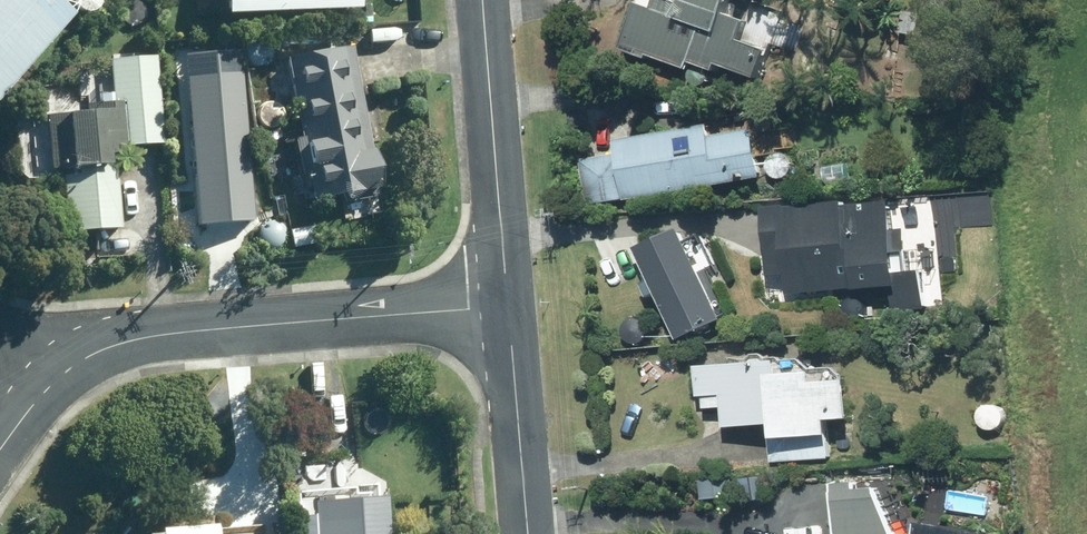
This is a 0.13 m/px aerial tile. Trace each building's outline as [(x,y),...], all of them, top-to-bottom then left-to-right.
[(69,15),(54,0),(0,0),(0,89),(69,15)] [(216,22),(349,16),(349,5),(360,4),(360,0),(215,0),(216,22)] [(682,4),(672,0),(656,0),(654,6),(635,0),(618,48),(651,59),(652,56),(687,68),(690,61),(715,71),(717,64),(757,79),(768,50),(770,42),(796,52),(804,29),(779,20),(782,14),(744,0),(683,0),(682,4)] [(921,19),(902,14),(897,36),(916,41),(921,19)] [(376,201),(349,50),(282,62),(293,123),(279,126),(283,146),(290,145),(296,180),(303,179),(308,205),(339,199),(340,207),(376,201)] [(62,237),(117,232),(111,157),(132,155),(131,150),(157,148),(150,61),(106,64),(110,106),(82,108),(82,116),(45,120),(49,175),(71,173),(71,178),(57,179),(62,237)] [(207,76),(187,77),(188,97),(208,96),(207,76)] [(763,181),(755,133),(710,141),(708,129),(615,144),(617,156),(582,162),(590,206),(625,201),(626,203),(763,181)] [(252,137),(225,140),(227,159),(238,158),(241,180),(256,178),(252,137)] [(988,197),(973,198),(974,219),(989,218),(988,197)] [(898,274),(892,204),(846,207),(845,202),(764,208),(770,277),(788,276),(789,292),(856,287),(856,292),(879,290),(879,298),(895,297),(896,310),(926,308),(924,272),(898,274)] [(686,245),(680,232),(634,252),(676,344),(721,324),(720,321),(727,318),(709,280),(716,277),(699,239),(686,245)] [(771,465),(830,462),(829,428),(850,427),(849,389),(813,390),(812,381),(778,383),(777,366),(697,369),(698,401),(704,401),(705,411),(723,411),(724,432),(769,431),(771,465)] [(771,478),(747,479),(748,502),(773,500),(771,478)] [(740,479),(707,480),(708,500),(741,499),(740,479)] [(882,485),(861,488),(861,480),(836,482),(841,533),(898,533),(882,485)] [(358,493),(302,495),(304,533),(392,533),(390,496),(359,497),(358,493)]
